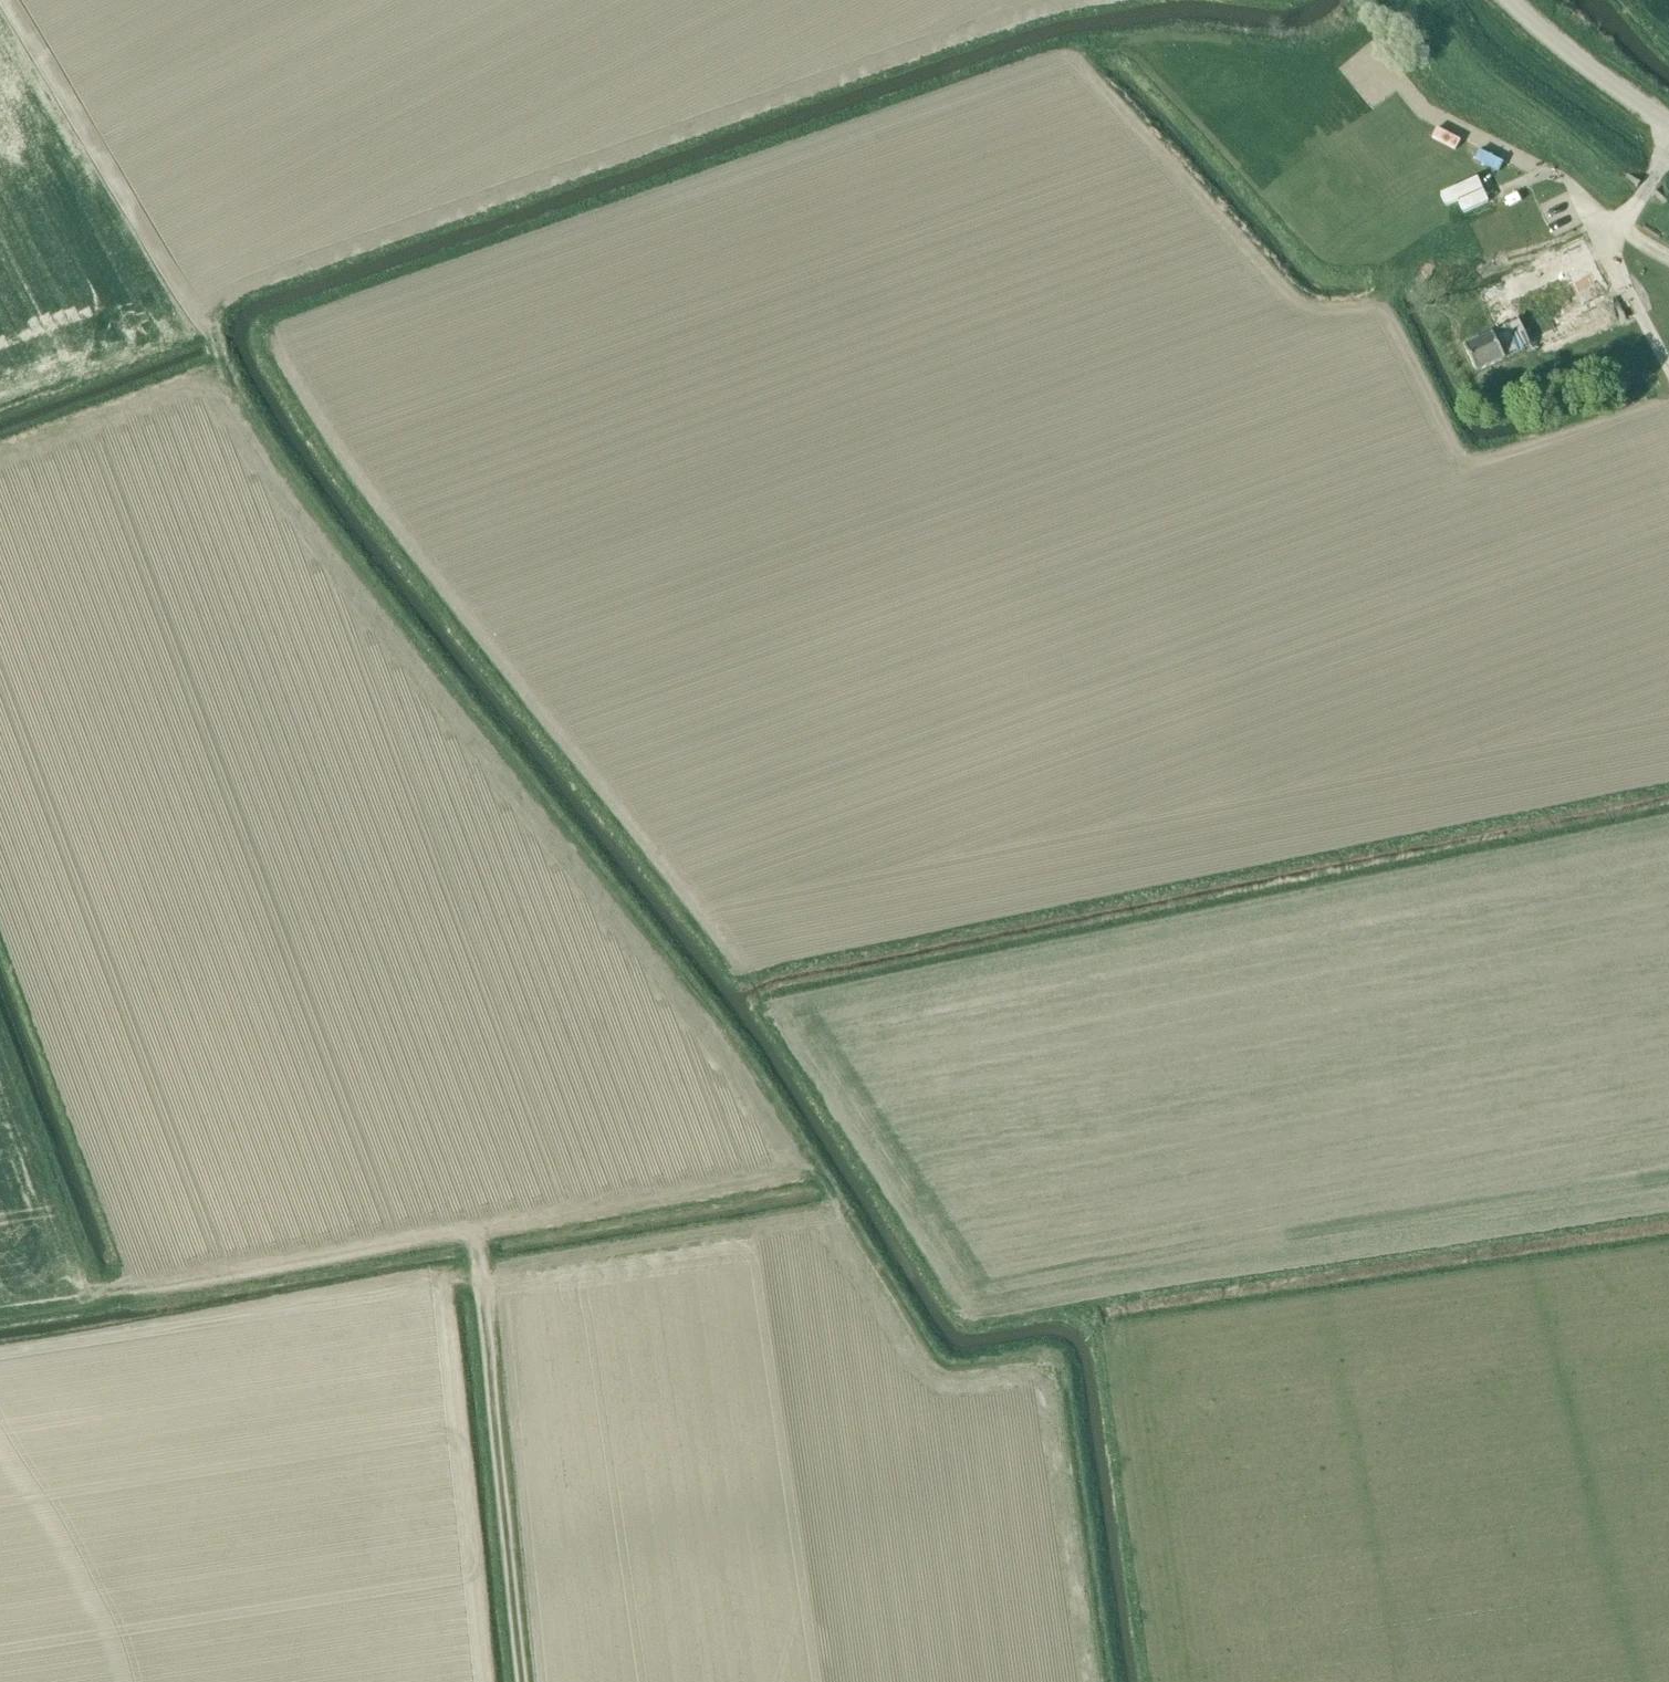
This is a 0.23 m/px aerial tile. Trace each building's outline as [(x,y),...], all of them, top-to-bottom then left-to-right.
[(1531,347),(1533,351),(1621,309),(1587,240),(1480,292),(1498,331),(1464,347),(1477,373),(1531,347)]
